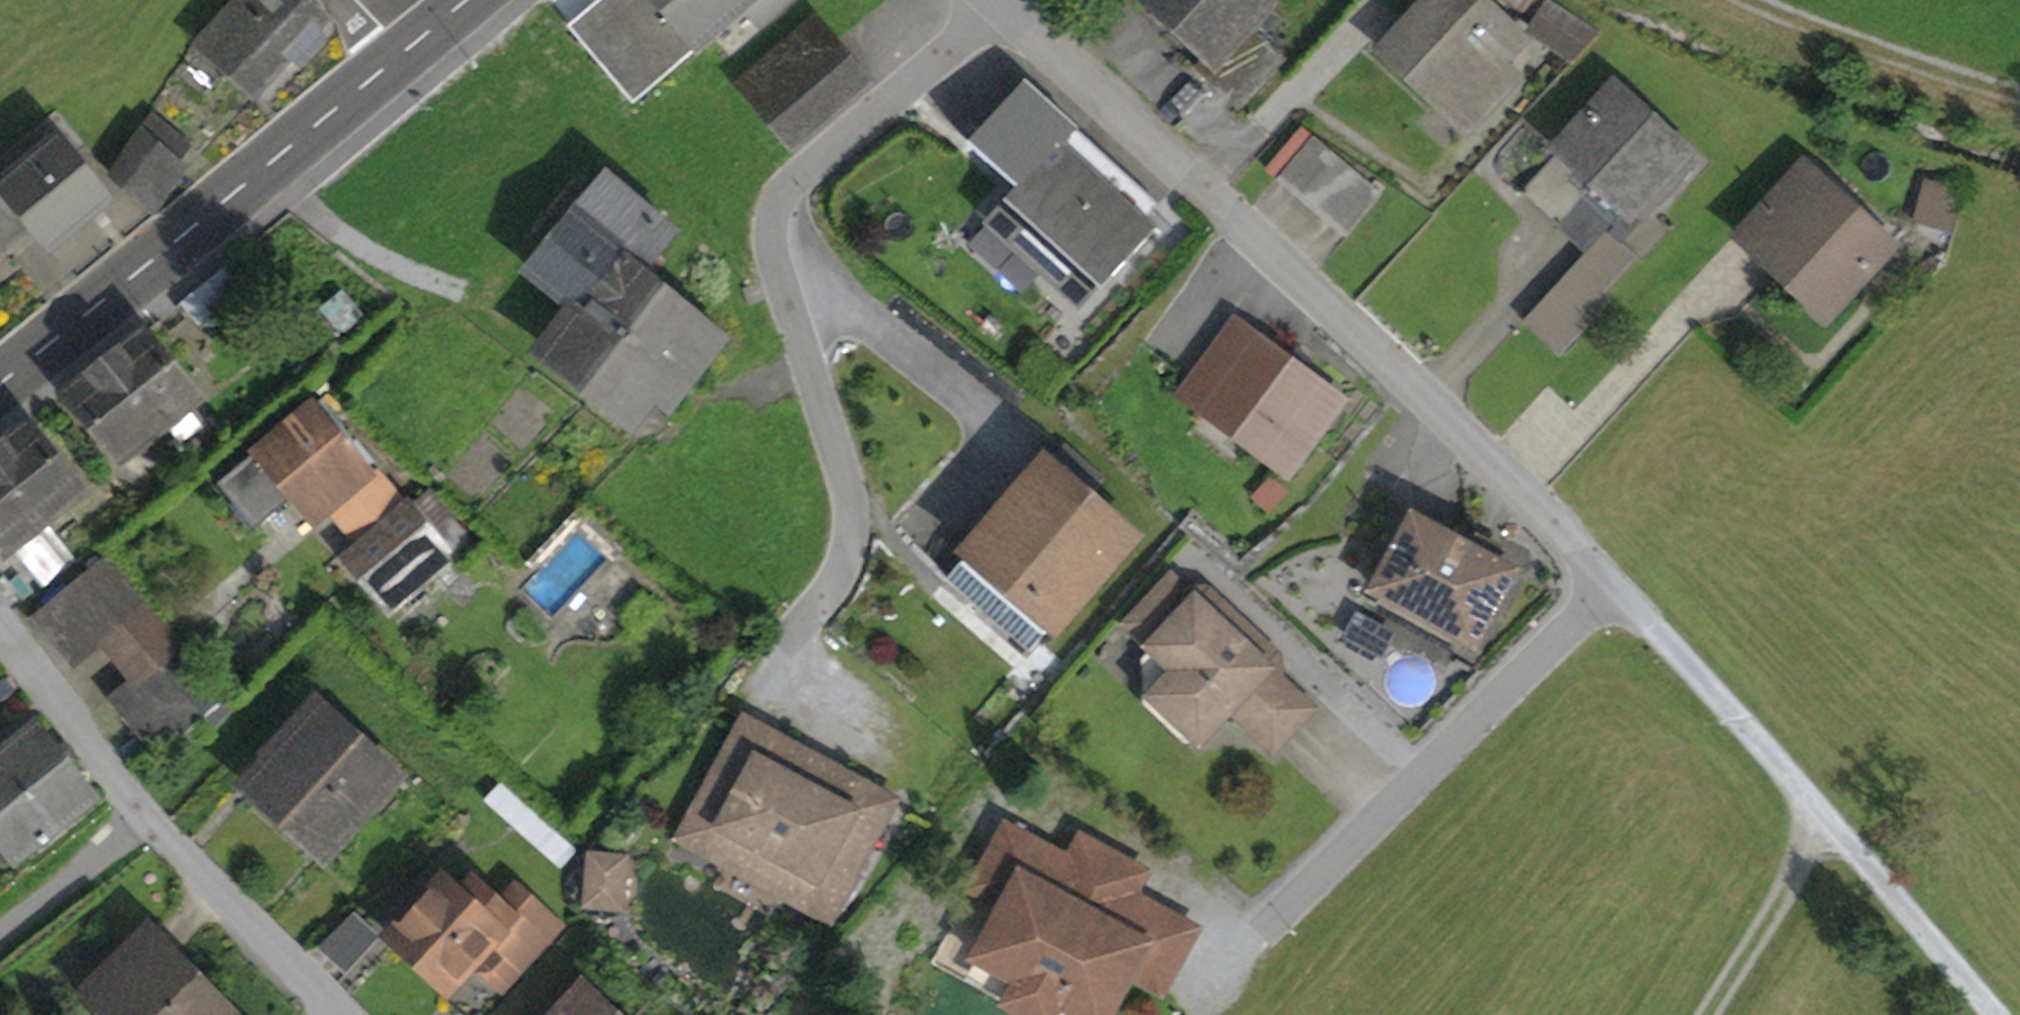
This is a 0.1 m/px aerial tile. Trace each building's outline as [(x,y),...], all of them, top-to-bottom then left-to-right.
[(322,37),(313,28),(323,17),(305,0),(236,0),(200,38),(256,90),(289,55),(298,63),(322,37)] [(568,25),(577,36),(582,32),(578,28),(611,0),(598,0),(568,25)] [(772,0),(611,0),(578,28),(582,32),(577,36),(629,97),(633,94),(637,98),(746,7),(759,23),(778,6),(772,0)] [(1284,59),(1250,27),(1273,3),(1270,0),(1140,0),(1210,66),(1202,74),(1238,108),(1284,59)] [(1486,76),(1497,64),(1520,39),(1477,0),(1428,0),(1382,50),(1466,127),(1500,90),(1486,76)] [(1575,60),(1599,35),(1546,0),(1504,0),(1537,22),(1531,31),(1575,60)] [(815,20),(738,85),(790,146),(867,81),(815,20)] [(1500,90),(1512,78),(1497,64),(1486,76),(1500,90)] [(1073,128),(1025,84),(980,133),(1026,176),(1004,200),(1005,201),(1062,253),(1042,274),(1042,275),(1080,310),(1155,229),(1140,215),(1060,142),(1073,128)] [(1613,92),(1522,191),(1559,225),(1587,194),(1617,221),(1654,181),(1665,191),(1690,163),(1613,92)] [(1140,215),(1153,201),(1073,128),(1060,142),(1140,215)] [(139,134),(111,174),(153,211),(183,172),(139,134)] [(82,225),(111,202),(57,136),(0,183),(0,245),(3,249),(30,226),(48,248),(80,222),(82,225)] [(1276,180),(1345,238),(1381,194),(1313,136),(1276,180)] [(1891,245),(1805,165),(1740,235),(1826,315),(1891,245)] [(1608,232),(1618,242),(1665,191),(1654,181),(1617,221),(1587,194),(1559,225),(1557,227),(1587,255),(1608,232)] [(1951,231),(1962,191),(1924,181),(1913,220),(1951,231)] [(671,236),(607,182),(590,202),(578,216),(577,217),(644,270),(651,277),(664,260),(657,254),(671,236)] [(571,211),(578,216),(590,202),(583,196),(571,211)] [(1042,274),(1062,253),(1005,201),(985,222),(1042,274)] [(551,249),(532,272),(580,311),(582,313),(596,295),(595,294),(614,270),(632,284),(644,270),(577,217),(559,238),(551,249)] [(1601,296),(1636,258),(1618,242),(1608,232),(1587,255),(1526,321),(1559,351),(1605,300),(1601,296)] [(545,244),(551,249),(559,238),(554,234),(545,244)] [(580,311),(550,348),(590,380),(664,287),(651,277),(644,270),(632,284),(614,270),(595,294),(596,295),(582,313),(580,311)] [(668,410),(728,335),(664,287),(590,380),(631,413),(648,392),(668,410)] [(1288,473),(1341,401),(1234,322),(1181,394),(1288,473)] [(159,430),(199,398),(144,331),(104,363),(159,430)] [(64,394),(119,462),(159,430),(104,363),(64,394)] [(337,486),(344,495),(369,475),(314,408),(219,483),(255,527),(296,494),(309,509),(337,486)] [(82,491),(28,423),(0,446),(0,551),(3,554),(24,538),(61,508),(82,491)] [(1099,480),(1063,449),(947,579),(1030,651),(1128,538),(1083,498),(1099,480)] [(345,560),(387,611),(452,556),(410,505),(345,560)] [(1373,590),(1472,644),(1511,571),(1494,562),(1470,549),(1412,517),(1373,590)] [(1470,549),(1494,562),(1502,547),(1478,534),(1470,549)] [(102,602),(120,624),(143,604),(105,559),(36,617),(55,639),(102,602)] [(1271,749),(1308,710),(1265,669),(1193,601),(1169,578),(1125,625),(1149,648),(1174,671),(1150,696),(1196,739),(1197,740),(1227,707),(1271,749)] [(1265,669),(1276,658),(1203,590),(1193,601),(1265,669)] [(202,716),(222,699),(143,604),(120,624),(102,602),(55,639),(74,662),(92,647),(127,688),(159,663),(202,716)] [(1342,637),(1382,659),(1396,633),(1356,611),(1342,637)] [(1190,745),(1196,739),(1150,696),(1174,671),(1149,648),(1139,659),(1141,706),(1182,745),(1190,745)] [(111,702),(155,755),(202,716),(159,663),(127,688),(111,702)] [(279,763),(259,785),(322,843),(384,774),(312,709),(268,753),(279,763)] [(792,867),(779,892),(829,919),(893,800),(834,768),(824,785),(794,769),(803,751),(744,719),(679,838),(729,865),(742,840),(792,867)] [(44,835),(92,797),(34,724),(0,751),(0,842),(14,860),(39,840),(43,844),(48,840),(44,835)] [(794,769),(824,785),(834,768),(803,751),(794,769)] [(490,802),(560,864),(573,849),(503,786),(490,802)] [(1161,991),(1195,930),(1130,894),(1107,901),(1098,917),(1068,901),(1077,884),(1070,862),(1005,827),(972,888),(1003,905),(974,958),(1017,981),(1006,1001),(1005,1003),(1026,1014),(1053,1014),(1059,1004),(1079,1014),(1108,1014),(1130,975),(1161,991)] [(1107,901),(1130,894),(1143,871),(1083,839),(1070,862),(1077,884),(1068,901),(1098,917),(1107,901)] [(779,892),(792,867),(742,840),(729,865),(779,892)] [(14,860),(0,842),(0,871),(14,860)] [(590,855),(585,905),(620,908),(624,858),(590,855)] [(494,940),(492,943),(519,967),(557,924),(513,885),(498,902),(475,882),(459,900),(443,885),(440,888),(431,880),(412,901),(421,909),(397,936),(446,981),(488,934),(494,940)] [(1017,981),(974,958),(1003,905),(972,888),(932,960),(1006,1001),(1017,981)] [(316,949),(346,975),(381,937),(355,912),(316,949)] [(117,1014),(216,1014),(219,1012),(148,940),(95,992),(117,1014)] [(503,985),(519,967),(492,943),(476,961),(503,985)] [(578,981),(547,1014),(614,1014),(578,981)] [(1059,1004),(1053,1014),(1079,1014),(1059,1004)]
